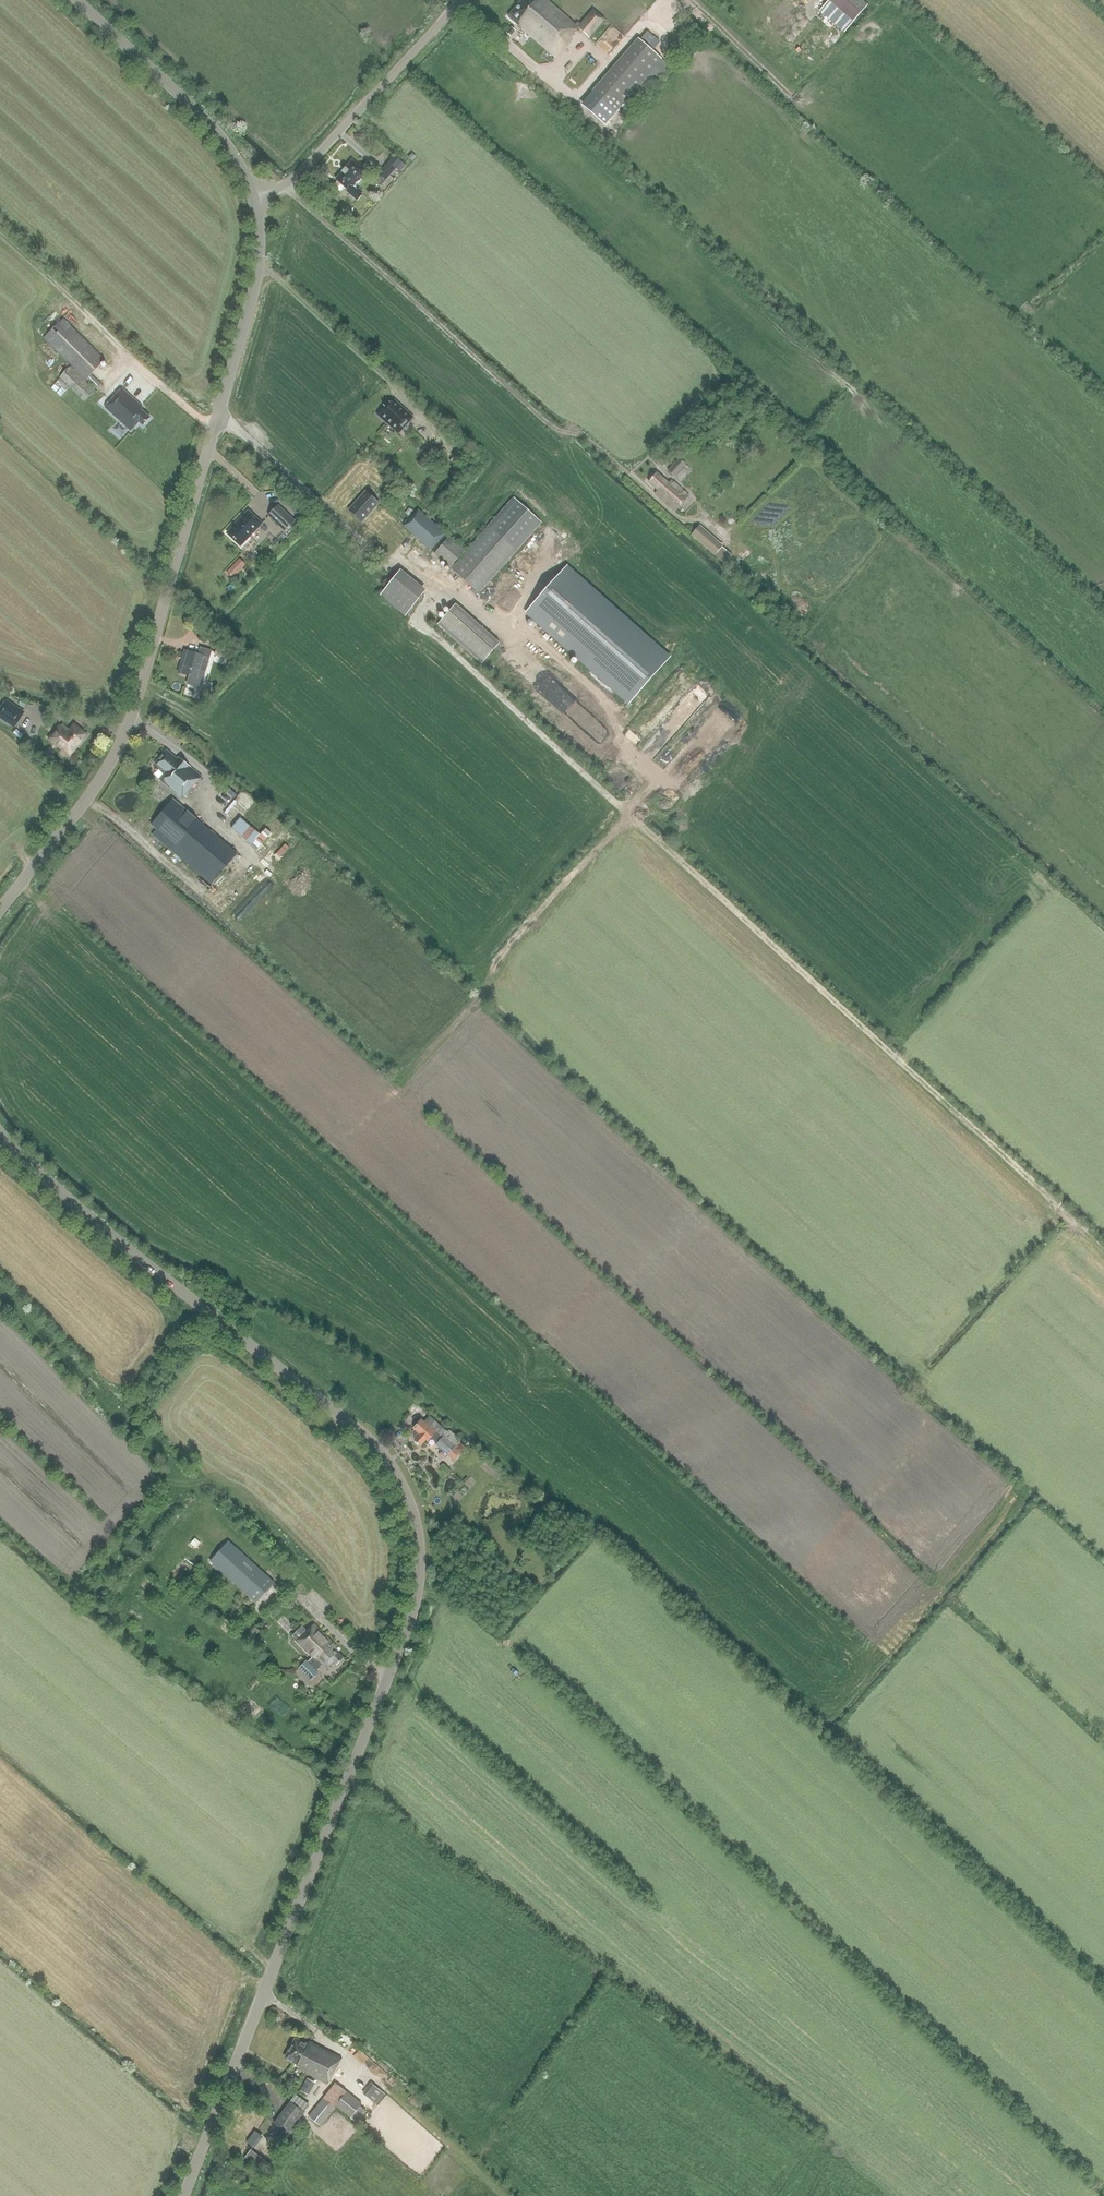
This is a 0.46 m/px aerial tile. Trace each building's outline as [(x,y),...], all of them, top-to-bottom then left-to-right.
[(523,0),(509,17),(555,56),(571,37),(570,36),(577,27),(589,37),(604,19),(593,9),(580,24),(578,23),(576,25),(546,0),(523,0)] [(868,5),(861,0),(828,0),(819,11),(844,33),(868,5)] [(516,31),(511,27),(506,33),(510,37),(516,31)] [(640,40),(641,41),(647,46),(654,37),(647,31),(640,40)] [(402,163),(394,156),(373,179),(381,186),(402,163)] [(368,174),(353,160),(336,179),(338,181),(335,184),(335,187),(339,191),(342,191),(345,187),(351,193),(350,194),(357,201),(363,195),(355,188),(368,174)] [(62,319),(43,339),(86,379),(96,388),(100,383),(91,374),(104,359),(62,319)] [(70,366),(59,377),(84,402),(95,390),(70,366)] [(142,407),(122,388),(104,407),(130,431),(138,422),(142,425),(149,418),(140,409),(142,407)] [(388,423),(393,428),(398,432),(411,418),(394,402),(387,409),(383,405),(383,406),(384,407),(377,414),(387,424),(388,423)] [(95,422),(101,428),(105,431),(108,428),(109,426),(100,417),(95,422)] [(451,456),(461,465),(472,454),(462,444),(451,456)] [(417,463),(424,470),(439,453),(431,446),(417,463)] [(444,464),(438,470),(442,474),(448,468),(444,464)] [(675,476),(678,472),(671,466),(668,470),(675,476)] [(671,480),(668,483),(656,472),(648,482),(657,490),(655,493),(675,510),(688,495),(671,480)] [(435,482),(431,478),(430,477),(426,482),(431,486),(435,482)] [(366,491),(349,510),(362,522),(379,503),(366,491)] [(513,498),(465,552),(418,509),(403,526),(477,592),(540,522),(513,498)] [(277,507),(269,515),(285,531),(292,523),(277,507)] [(413,512),(409,508),(405,513),(408,516),(413,512)] [(249,511),(227,533),(240,545),(262,523),(249,511)] [(698,526),(691,534),(724,563),(731,554),(698,526)] [(239,559),(226,572),(232,577),(245,564),(239,559)] [(526,613),(629,703),(669,657),(567,567),(526,613)] [(408,616),(431,590),(406,568),(383,594),(408,616)] [(489,600),(496,590),(490,587),(484,596),(489,600)] [(435,623),(479,664),(497,644),(453,604),(435,623)] [(232,650),(217,646),(214,656),(229,660),(231,651),(232,650)] [(188,651),(182,673),(189,676),(187,684),(199,688),(201,686),(205,674),(204,672),(206,671),(211,651),(200,648),(199,654),(188,651)] [(228,663),(232,665),(236,653),(231,651),(229,660),(228,663)] [(6,701),(0,710),(0,717),(14,726),(23,712),(6,701)] [(85,735),(74,726),(71,730),(62,724),(50,738),(63,749),(66,745),(72,751),(85,735)] [(160,779),(182,799),(201,777),(179,758),(177,759),(166,750),(155,764),(166,773),(160,779)] [(165,837),(161,842),(212,885),(238,854),(178,803),(156,829),(165,837)] [(240,818),(231,828),(252,845),(256,849),(271,832),(266,828),(260,835),(240,818)] [(437,1443),(436,1444),(448,1455),(460,1441),(448,1430),(447,1431),(428,1415),(423,1420),(421,1419),(413,1428),(415,1429),(413,1431),(413,1437),(415,1439),(421,1445),(426,1439),(428,1441),(431,1437),(437,1443)] [(465,1448),(459,1442),(448,1455),(454,1460),(461,1453),(465,1448)] [(198,1514),(193,1519),(179,1534),(255,1603),(274,1582),(204,1519),(198,1514)] [(337,1664),(343,1657),(335,1649),(337,1646),(314,1623),(307,1630),(302,1626),(293,1635),(298,1640),(296,1642),(312,1657),(308,1661),(307,1660),(299,1668),(311,1680),(318,1673),(317,1671),(323,1665),(327,1669),(334,1662),(337,1664)] [(308,2042),(307,2045),(296,2039),(286,2057),(296,2062),(295,2065),(300,2067),(299,2069),(326,2083),(339,2058),(308,2042)] [(315,2082),(307,2078),(300,2090),(309,2094),(315,2082)] [(321,2126),(336,2106),(357,2122),(366,2111),(360,2106),(362,2103),(336,2083),(309,2116),(321,2126)] [(381,2099),(376,2095),(380,2090),(371,2083),(363,2093),(377,2104),(381,2099)] [(309,2104),(295,2094),(290,2101),(289,2101),(273,2123),(288,2134),(305,2112),(304,2111),(309,2104)] [(248,2142),(256,2148),(264,2137),(257,2131),(248,2142)] [(250,2150),(245,2156),(264,2170),(268,2164),(250,2150)]
